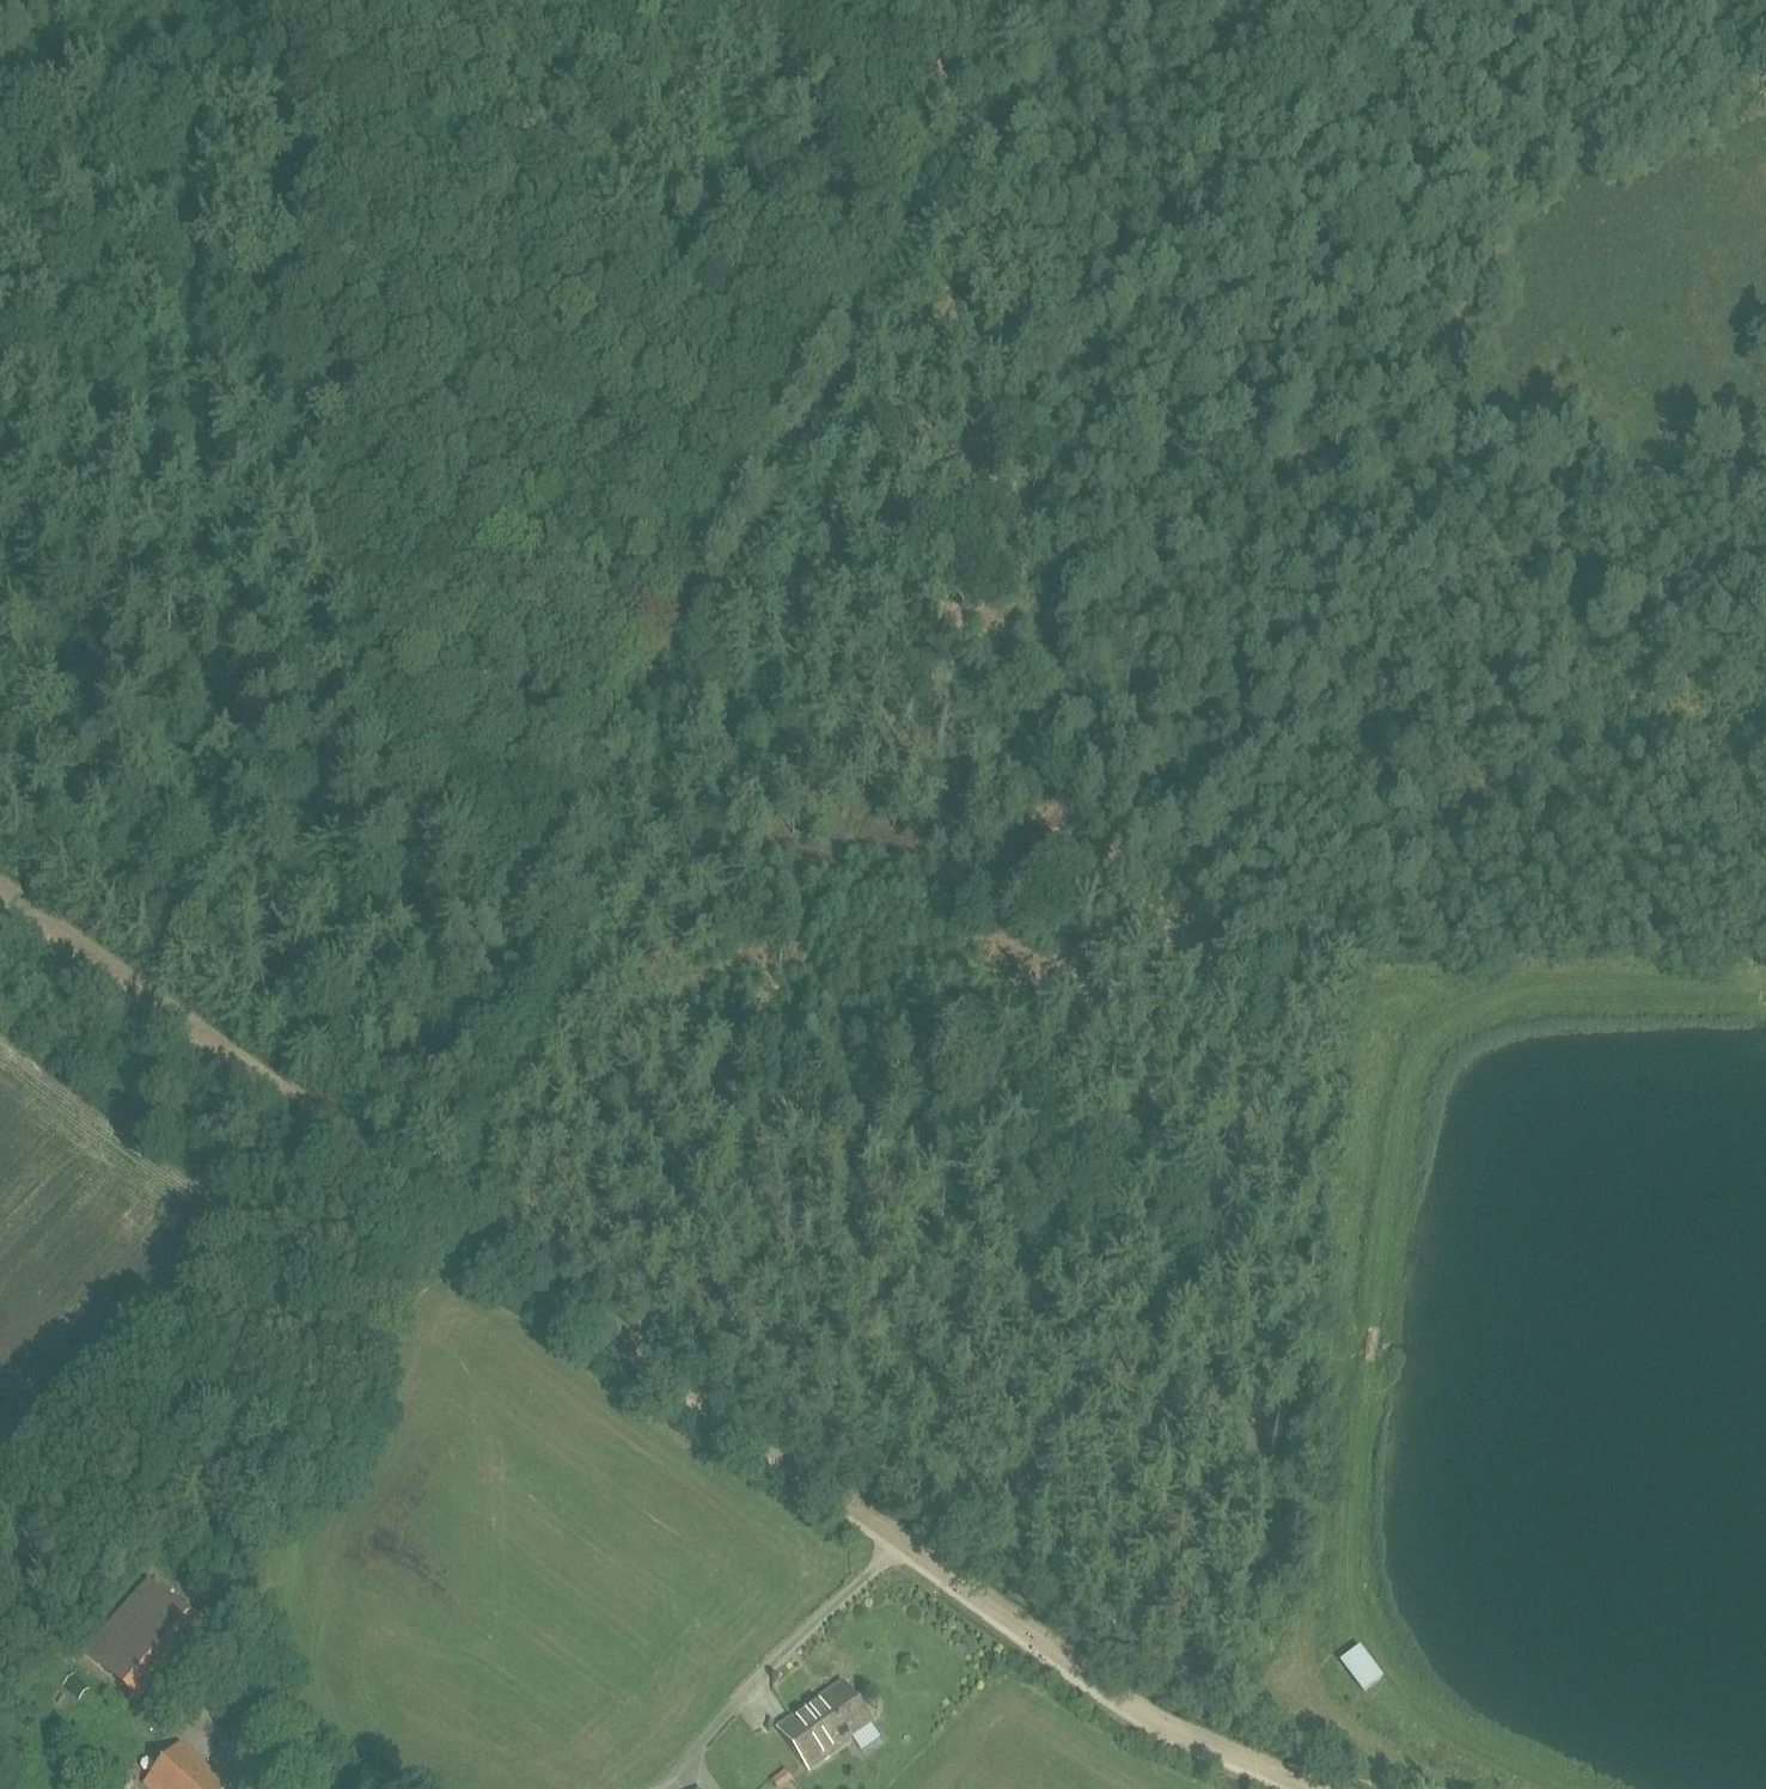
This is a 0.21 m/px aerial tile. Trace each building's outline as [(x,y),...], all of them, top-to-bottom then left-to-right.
[(81,1650),(137,1700),(202,1627),(146,1577),(81,1650)] [(1339,1663),(1363,1694),(1384,1679),(1360,1647),(1339,1663)] [(810,1772),(875,1726),(844,1684),(779,1730),(810,1772)] [(151,1788),(226,1788),(227,1787),(181,1746),(146,1785),(151,1788)] [(795,1780),(787,1769),(772,1780),(778,1788),(783,1788),(795,1780)]
